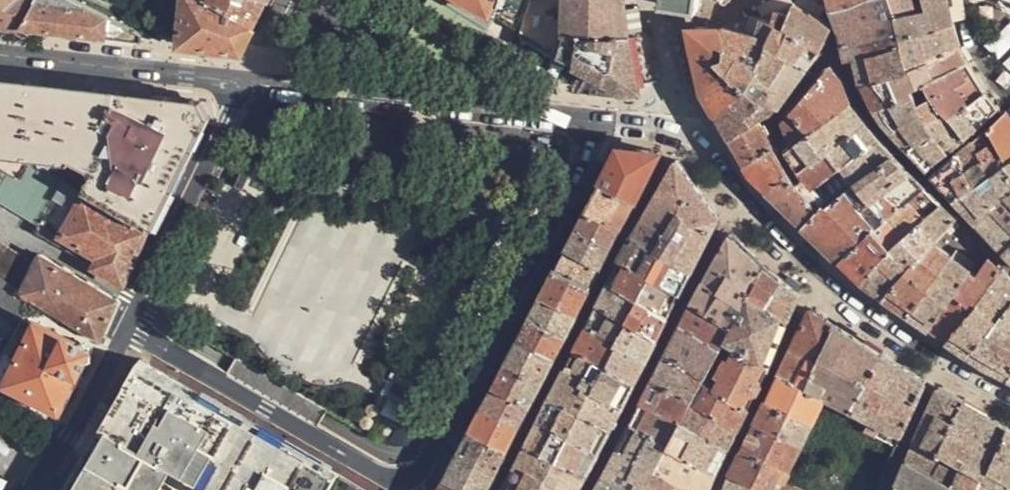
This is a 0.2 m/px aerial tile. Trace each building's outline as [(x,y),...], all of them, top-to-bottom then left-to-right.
[(16,26),(31,0),(0,0),(0,25),(16,26)] [(139,40),(140,32),(86,4),(77,0),(31,0),(16,26),(139,40)] [(175,44),(238,52),(251,25),(211,0),(180,0),(175,44)] [(251,25),(264,0),(211,0),(251,25)] [(493,17),(464,0),(440,0),(487,28),(493,17)] [(493,17),(499,0),(464,0),(493,17)] [(519,32),(530,0),(499,0),(493,17),(519,32)] [(555,53),(562,34),(561,23),(554,19),(559,0),(530,0),(519,32),(555,53)] [(622,0),(561,0),(561,1),(561,23),(562,34),(555,53),(569,62),(574,35),(626,36),(622,0)] [(662,4),(698,9),(700,0),(662,0),(662,4)] [(832,9),(854,3),(861,0),(830,0),(832,9)] [(842,31),(895,15),(927,9),(924,0),(861,0),(854,3),(832,9),(842,31)] [(950,0),(924,0),(927,9),(895,15),(899,30),(900,37),(954,23),(950,0)] [(794,3),(790,15),(786,28),(821,50),(832,27),(816,15),(794,3)] [(763,18),(756,35),(755,39),(807,68),(821,50),(786,28),(790,15),(778,10),(774,21),(763,18)] [(842,31),(843,45),(899,30),(895,15),(842,31)] [(999,59),(1009,47),(1009,22),(987,47),(999,59)] [(960,46),(954,23),(900,37),(902,44),(855,57),(862,84),(885,79),(909,71),(910,68),(960,46)] [(722,25),(722,26),(725,43),(725,57),(717,60),(746,89),(756,96),(766,105),(770,100),(780,108),(807,68),(755,39),(756,35),(745,32),(722,25)] [(689,28),(702,80),(711,71),(717,60),(725,57),(725,43),(722,26),(707,27),(689,28)] [(846,60),(855,57),(902,44),(900,37),(899,30),(843,45),(846,60)] [(637,89),(626,36),(574,35),(569,62),(619,91),(637,89)] [(968,61),(960,46),(910,68),(909,71),(885,79),(862,84),(874,109),(915,95),(912,89),(926,82),(968,61)] [(1009,72),(1009,54),(1001,61),(1009,72)] [(705,92),(717,113),(746,89),(717,60),(711,71),(702,80),(705,92)] [(984,90),(968,61),(926,82),(933,95),(935,96),(944,110),(951,117),(984,90)] [(784,120),(792,144),(810,132),(850,103),(851,101),(842,78),(831,66),(784,120)] [(0,80),(0,154),(33,158),(65,177),(85,190),(150,228),(203,123),(192,101),(17,81),(0,80)] [(717,113),(722,122),(756,96),(746,89),(717,113)] [(998,107),(984,90),(951,117),(966,137),(998,107)] [(883,124),(908,150),(934,132),(929,120),(944,110),(935,96),(933,95),(920,104),(915,95),(874,109),(883,124)] [(722,122),(732,138),(761,122),(780,108),(770,100),(766,105),(756,96),(722,122)] [(866,123),(850,103),(810,132),(827,152),(866,123)] [(949,151),(966,137),(951,117),(944,110),(929,120),(934,132),(949,151)] [(973,137),(978,149),(991,174),(1009,160),(1009,116),(1005,110),(973,137)] [(732,138),(746,164),(773,145),(761,122),(732,138)] [(879,140),(866,123),(827,152),(842,166),(879,140)] [(785,149),(794,166),(798,173),(827,152),(810,132),(792,144),(785,149)] [(927,170),(949,151),(934,132),(908,150),(927,170)] [(933,175),(955,199),(991,174),(978,149),(973,137),(933,175)] [(893,155),(879,140),(842,166),(856,181),(893,155)] [(752,172),(769,190),(788,172),(787,170),(773,145),(746,164),(752,172)] [(619,147),(601,182),(634,201),(645,181),(660,153),(659,152),(654,151),(619,147)] [(769,190),(804,225),(825,202),(827,205),(849,188),(856,181),(842,166),(827,152),(798,173),(794,166),(787,170),(788,172),(769,190)] [(0,154),(0,193),(42,219),(65,177),(33,158),(0,154)] [(911,172),(893,155),(856,181),(857,182),(872,201),(911,172)] [(677,160),(634,235),(662,253),(691,271),(718,216),(677,160)] [(991,174),(1007,196),(1009,193),(1009,160),(991,174)] [(926,187),(911,172),(872,201),(888,217),(926,187)] [(964,209),(977,222),(1007,196),(991,174),(955,199),(964,209)] [(544,177),(536,176),(534,186),(543,187),(544,177)] [(125,284),(148,230),(113,209),(84,192),(85,190),(65,177),(42,219),(35,232),(125,284)] [(857,182),(856,181),(849,188),(864,208),(872,201),(857,182)] [(601,182),(587,209),(620,228),(634,201),(601,182)] [(942,204),(926,187),(888,217),(873,228),(889,244),(923,220),(942,204)] [(804,225),(840,259),(873,228),(888,217),(872,201),(864,208),(849,188),(827,205),(825,202),(804,225)] [(1004,250),(1009,243),(1009,200),(1007,196),(977,222),(1004,250)] [(863,281),(884,296),(933,242),(957,218),(942,204),(923,220),(889,244),(893,247),(863,281)] [(587,209),(578,227),(612,246),(620,228),(587,209)] [(578,227),(566,248),(601,266),(612,246),(578,227)] [(840,259),(863,281),(893,247),(889,244),(873,228),(840,259)] [(634,235),(621,260),(650,276),(662,253),(634,235)] [(707,274),(693,302),(733,326),(737,319),(749,297),(764,268),(730,235),(707,274)] [(884,296),(911,314),(916,305),(952,256),(933,242),(884,296)] [(0,243),(0,270),(11,250),(0,243)] [(566,248),(556,268),(583,282),(592,286),(601,267),(601,266),(566,248)] [(37,266),(11,250),(0,270),(0,309),(20,322),(33,299),(23,293),(37,266)] [(680,293),(691,271),(662,253),(650,276),(680,293)] [(107,325),(118,300),(42,256),(37,266),(23,293),(33,299),(45,306),(44,308),(54,314),(91,336),(100,341),(107,325)] [(911,314),(931,328),(972,270),(952,256),(916,305),(911,314)] [(931,328),(948,340),(977,303),(1002,269),(989,257),(977,274),(972,270),(931,328)] [(621,260),(610,281),(639,298),(650,276),(621,260)] [(556,268),(543,293),(578,312),(592,286),(583,282),(556,268)] [(782,283),(764,268),(749,297),(767,308),(782,283)] [(970,355),(1009,305),(1009,277),(1002,269),(977,303),(948,340),(970,355)] [(669,315),(680,293),(650,276),(639,298),(669,315)] [(610,281),(599,305),(628,321),(639,298),(610,281)] [(799,297),(782,283),(767,308),(790,321),(799,297)] [(543,293),(531,316),(567,335),(578,312),(543,293)] [(779,344),(790,321),(767,308),(749,297),(737,319),(779,344)] [(658,337),(669,315),(639,298),(628,321),(658,337)] [(693,302),(682,324),(721,348),(725,341),(733,326),(693,302)] [(599,305),(588,325),(617,342),(628,321),(599,305)] [(988,367),(1009,336),(1009,305),(970,355),(979,361),(988,367)] [(812,309),(780,374),(806,386),(836,325),(812,309)] [(91,336),(54,314),(50,323),(86,344),(91,336)] [(531,316),(518,339),(555,358),(567,335),(531,316)] [(770,367),(779,344),(737,319),(733,326),(725,341),(770,367)] [(647,360),(658,337),(628,321),(617,342),(647,360)] [(682,324),(667,353),(706,376),(721,348),(682,324)] [(58,424),(63,415),(59,413),(88,350),(38,325),(4,393),(58,424)] [(588,325),(576,349),(605,366),(617,342),(588,325)] [(881,354),(836,325),(806,386),(827,396),(827,398),(851,410),(881,354)] [(1009,378),(1009,376),(1009,336),(988,367),(1009,378)] [(518,339),(506,362),(542,381),(555,358),(518,339)] [(748,408),(770,367),(725,341),(721,348),(706,376),(702,382),(748,408)] [(636,382),(647,360),(617,342),(605,366),(636,382)] [(114,345),(84,405),(110,420),(122,399),(120,397),(127,384),(126,382),(140,360),(114,345)] [(562,375),(551,396),(582,413),(590,397),(593,390),(605,366),(576,349),(562,375)] [(667,353),(653,381),(692,401),(702,382),(706,376),(667,353)] [(927,381),(881,354),(851,410),(871,420),(902,434),(927,381)] [(140,360),(126,382),(127,384),(120,397),(122,399),(110,420),(231,489),(256,489),(283,443),(140,360)] [(506,362),(494,386),(530,405),(542,381),(506,362)] [(635,385),(636,382),(605,366),(593,390),(624,407),(635,385)] [(780,374),(768,398),(815,421),(827,398),(827,396),(806,386),(780,374)] [(653,381),(642,403),(681,421),(692,401),(653,381)] [(738,428),(748,408),(702,382),(692,401),(738,428)] [(494,386),(482,408),(519,425),(530,405),(494,386)] [(939,388),(917,440),(941,452),(963,402),(939,388)] [(612,429),(624,407),(593,390),(590,397),(582,413),(612,429)] [(551,396),(539,420),(570,436),(582,413),(551,396)] [(402,421),(407,403),(386,397),(382,415),(402,421)] [(768,398),(756,422),(804,445),(815,421),(768,398)] [(728,449),(738,428),(692,401),(681,421),(682,421),(728,449)] [(994,420),(963,402),(941,452),(963,465),(988,478),(996,459),(981,451),(994,420)] [(642,403),(631,426),(668,445),(681,421),(642,403)] [(482,408),(470,432),(507,450),(519,425),(482,408)] [(600,452),(612,429),(582,413),(570,436),(600,452)] [(110,420),(87,460),(91,462),(74,489),(231,489),(110,420)] [(539,420),(528,443),(558,458),(570,436),(539,420)] [(897,447),(902,434),(871,420),(866,431),(897,447)] [(994,420),(981,451),(996,459),(988,478),(1008,489),(1009,489),(1009,429),(994,420)] [(715,474),(728,449),(682,421),(681,421),(668,445),(668,446),(667,446),(715,474)] [(756,422),(743,449),(791,471),(804,445),(756,422)] [(603,478),(629,489),(645,489),(647,487),(655,471),(667,446),(668,446),(668,445),(631,426),(620,447),(610,465),(603,478)] [(470,432),(457,455),(495,474),(507,450),(470,432)] [(588,473),(600,452),(570,436),(558,458),(588,473)] [(917,440),(908,460),(955,486),(963,465),(941,452),(917,440)] [(283,443),(256,489),(266,489),(273,478),(292,448),(283,443)] [(528,443),(516,467),(547,482),(555,465),(558,458),(528,443)] [(715,474),(667,446),(655,471),(691,489),(709,489),(715,474)] [(292,448),(273,478),(266,489),(329,489),(338,474),(292,448)] [(731,474),(766,489),(782,489),(786,483),(791,471),(743,449),(731,474)] [(445,479),(469,489),(487,489),(495,474),(457,455),(445,479)] [(588,473),(558,458),(555,465),(547,482),(564,489),(580,489),(588,474),(588,473)] [(897,484),(908,489),(953,489),(955,486),(908,460),(897,484)] [(988,478),(963,465),(955,486),(963,489),(1008,489),(988,478)] [(505,488),(508,489),(543,489),(547,482),(516,467),(505,488)] [(655,471),(647,487),(652,489),(691,489),(655,471)] [(725,489),(766,489),(731,474),(725,489)] [(603,478),(596,489),(629,489),(603,478)] [(439,489),(469,489),(445,479),(439,489)] [(547,482),(543,489),(564,489),(547,482)]
